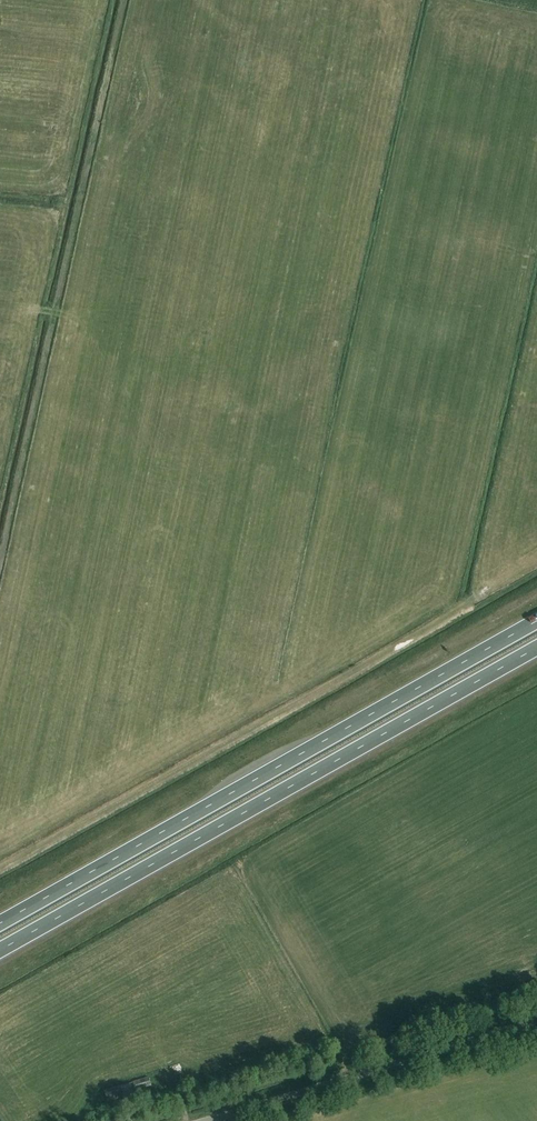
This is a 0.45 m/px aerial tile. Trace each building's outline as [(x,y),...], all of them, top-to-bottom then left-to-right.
[(149,1077),(105,1091),(108,1102),(123,1098),(123,1100),(137,1096),(135,1091),(151,1086),(149,1077)]
